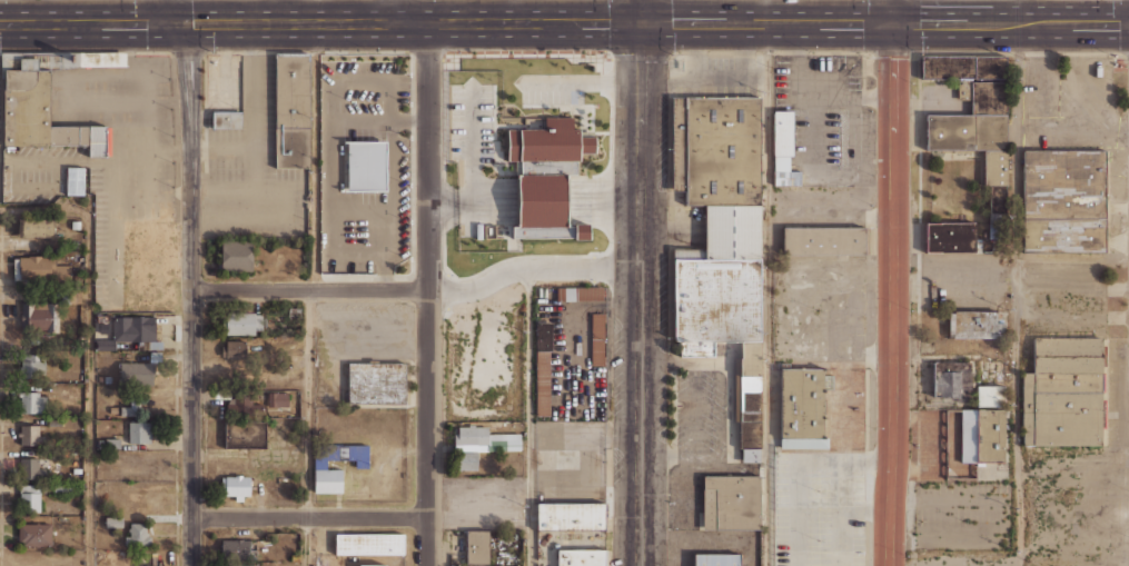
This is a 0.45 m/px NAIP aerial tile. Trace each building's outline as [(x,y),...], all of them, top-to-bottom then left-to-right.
[(126,66),(77,66),(50,70),(50,126),(106,126),(106,127),(111,127),(111,155),(106,155),(106,157),(89,157),(89,145),(3,145),(3,89),(4,89),(4,81),(1,81),(1,52),(126,52),(126,66)] [(309,167),(275,167),(275,53),(309,53),(309,167)] [(988,238),(988,185),(983,185),(983,149),(925,149),(925,115),(971,115),(971,99),(958,99),(958,78),(921,78),(921,56),(1006,56),(1006,238),(988,238)] [(742,448),(740,448),(740,420),(734,420),(734,358),(740,358),(740,357),(741,357),(741,340),(714,340),(714,356),(680,356),(680,340),(676,340),(675,339),(674,338),(674,337),(674,248),(704,248),(704,205),(685,205),(685,190),(672,190),(672,97),(760,97),(760,448),(760,475),(742,475),(742,448)] [(773,110),(793,110),(793,155),(773,155),(773,110)] [(241,128),(211,128),(211,111),(241,111),(241,128)] [(512,226),(518,226),(518,175),(521,175),(521,160),(507,160),(507,129),(556,129),(556,117),(572,117),(572,129),(580,129),(580,137),(594,137),(594,151),(580,151),(580,160),(576,160),(576,173),(566,173),(566,226),(574,226),(574,224),(588,224),(588,239),(574,239),(574,237),(512,237),(512,226)] [(386,191),(347,191),(347,141),(386,141),(386,191)] [(1022,251),(1022,150),(1105,150),(1105,251),(1022,251)] [(789,156),(789,170),(800,170),(800,185),(773,185),(773,156),(789,156)] [(83,195),(67,195),(67,166),(83,166),(83,195)] [(54,218),(18,219),(19,237),(54,236),(54,218)] [(974,252),(925,252),(925,222),(974,222),(974,252)] [(869,252),(783,252),(783,227),(869,227),(869,252)] [(251,270),(220,270),(220,240),(251,240),(251,270)] [(14,255),(56,255),(56,265),(71,265),(71,281),(13,280),(14,255)] [(602,286),(558,287),(558,301),(603,300),(602,286)] [(29,301),(55,301),(55,332),(29,332),(29,301)] [(953,312),(953,310),(996,310),(996,322),(1003,322),(1003,332),(996,332),(997,337),(953,337),(953,335),(949,335),(949,312),(953,312)] [(226,335),(256,335),(255,312),(226,312),(226,335)] [(605,365),(605,313),(591,313),(591,365),(605,365)] [(155,317),(155,340),(115,340),(115,349),(95,349),(95,339),(111,339),(111,317),(155,317)] [(552,350),(536,350),(536,321),(552,321),(552,350)] [(1033,338),(1100,337),(1101,445),(1022,445),(1022,373),(1033,373),(1033,338)] [(241,340),(242,358),(226,358),(226,356),(222,356),(221,346),(226,346),(226,340),(241,340)] [(44,355),(44,380),(19,380),(20,355),(44,355)] [(152,361),(152,384),(119,383),(119,361),(152,361)] [(933,396),(932,361),(970,361),(970,401),(960,401),(960,396),(941,396),(933,396)] [(405,403),(348,403),(348,363),(405,363),(405,403)] [(781,368),(823,368),(823,437),(828,437),(828,448),(781,448),(781,368)] [(977,406),(977,386),(1004,386),(1004,406),(977,406)] [(19,391),(48,391),(48,413),(19,413),(19,391)] [(288,393),(288,406),(268,406),(268,393),(288,393)] [(120,406),(130,406),(130,396),(138,396),(138,415),(120,415),(120,406)] [(228,414),(253,414),(253,397),(227,398),(228,414)] [(976,479),(976,461),(960,461),(960,409),(1008,409),(1009,478),(976,479)] [(19,421),(47,421),(46,444),(18,444),(19,421)] [(225,423),(225,448),(266,447),(265,421),(225,423)] [(129,423),(129,443),(151,443),(151,423),(129,423)] [(458,426),(468,426),(468,425),(474,425),(474,426),(487,426),(487,433),(497,433),(497,426),(517,426),(517,433),(519,433),(519,450),(478,450),(478,444),(476,444),(476,450),(454,450),(454,433),(458,433),(458,426)] [(120,439),(120,449),(107,449),(107,439),(120,439)] [(341,469),(341,493),(314,493),(314,445),(368,445),(368,467),(355,467),(355,459),(326,459),(326,469),(341,469)] [(477,469),(454,469),(454,451),(477,451),(477,469)] [(20,458),(38,457),(39,478),(20,479),(20,458)] [(760,475),(760,529),(703,529),(703,488),(704,488),(704,475),(760,475)] [(235,502),(242,502),(242,495),(250,495),(250,476),(220,476),(220,495),(235,495),(235,502)] [(19,486),(40,485),(41,512),(20,513),(19,486)] [(605,529),(536,529),(536,503),(605,503),(605,529)] [(122,517),(123,527),(106,527),(106,517),(122,517)] [(125,546),(148,547),(148,536),(145,536),(146,523),(131,523),(131,536),(125,536),(125,546)] [(19,524),(51,524),(51,547),(19,547),(19,524)] [(488,563),(466,563),(466,530),(488,530),(488,563)] [(404,554),(335,554),(335,534),(404,534),(404,554)] [(249,540),(249,558),(222,558),(222,540),(249,540)] [(605,549),(605,565),(557,565),(557,549),(605,549)] [(740,554),(740,565),(694,565),(694,554),(740,554)]
